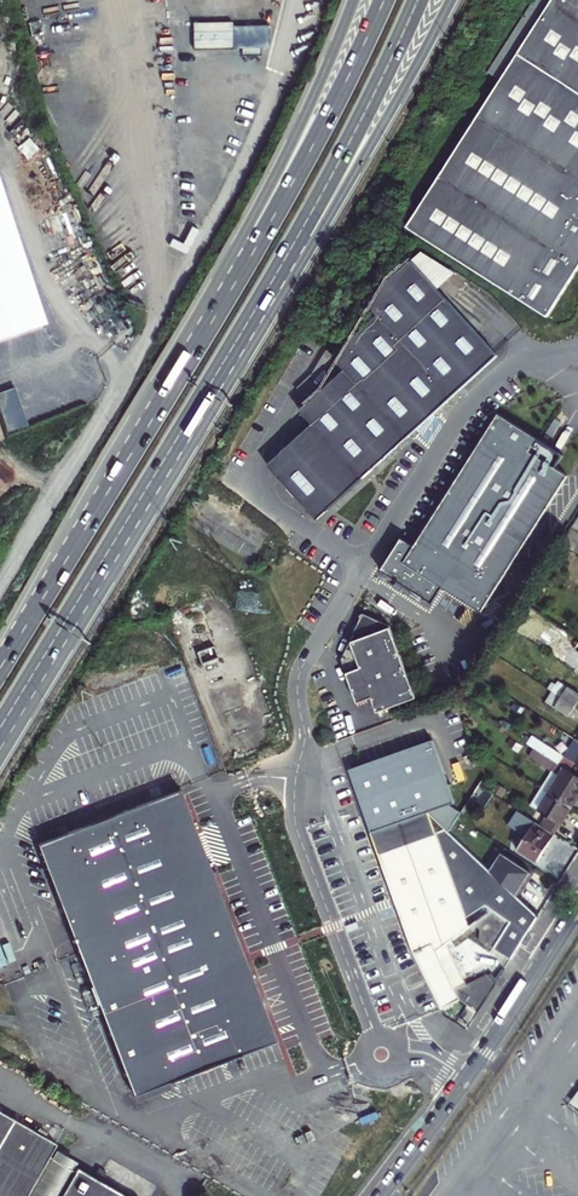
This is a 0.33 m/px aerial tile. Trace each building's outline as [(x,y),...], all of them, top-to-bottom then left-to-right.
[(410,224),(550,314),(577,271),(577,0),(554,0),(410,224)] [(272,22),(195,23),(196,47),(272,46),(272,22)] [(47,322),(0,176),(0,339),(47,322)] [(502,352),(416,258),(370,299),(382,313),(337,354),(349,368),(305,409),(317,422),(273,462),(322,516),(502,352)] [(13,424),(27,419),(19,390),(4,394),(13,424)] [(531,451),(540,438),(501,412),(417,544),(404,536),(383,569),(435,601),(444,587),(483,612),(569,475),(555,466),(531,451)] [(572,527),(563,542),(577,552),(577,530),(572,527)] [(378,712),(418,698),(391,625),(364,613),(342,659),(358,703),(373,698),(378,712)] [(189,625),(212,688),(230,682),(207,619),(189,625)] [(555,691),(576,704),(577,701),(577,692),(561,681),(555,691)] [(576,704),(555,691),(548,701),(569,714),(576,704)] [(573,736),(561,752),(575,761),(577,757),(577,740),(573,736)] [(348,770),(414,951),(445,939),(471,926),(468,917),(488,905),(511,920),(494,948),(511,959),(539,915),(451,832),(461,814),(447,806),(452,803),(432,742),(348,770)] [(539,751),(555,761),(560,754),(544,743),(539,751)] [(539,751),(535,749),(530,756),(534,759),(539,751)] [(555,761),(539,751),(534,759),(552,770),(540,788),(548,793),(571,807),(577,796),(577,776),(569,770),(555,761)] [(560,754),(555,761),(569,770),(575,761),(561,752),(560,754)] [(554,832),(571,807),(548,793),(540,788),(529,805),(545,815),(540,823),(554,832)] [(485,806),(493,794),(485,789),(477,801),(485,806)] [(181,791),(38,845),(80,954),(134,1095),(170,1082),(277,1040),(181,791)] [(554,835),(517,811),(509,824),(526,835),(517,850),(536,863),(554,835)] [(445,939),(414,951),(442,1009),(444,1014),(467,1028),(495,984),(486,967),(465,977),(445,939)] [(568,1106),(577,1113),(577,1092),(568,1106)] [(49,1156),(56,1144),(0,1111),(0,1195),(26,1195),(49,1156)] [(49,1156),(26,1195),(61,1195),(76,1171),(73,1170),(78,1162),(56,1149),(52,1157),(49,1156)] [(77,1169),(76,1171),(61,1195),(124,1195),(77,1169)]
